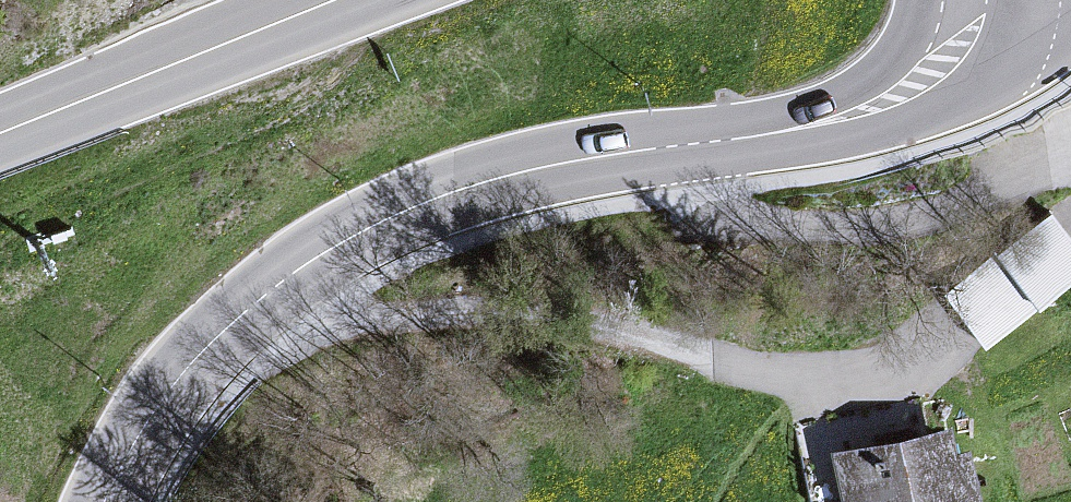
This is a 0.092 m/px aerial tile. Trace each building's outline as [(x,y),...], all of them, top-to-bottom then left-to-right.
[(945,274),(978,327),(1070,271),(1070,215),(1063,203),(945,274)] [(836,446),(848,501),(970,501),(959,448),(948,450),(943,424),(836,446)]
